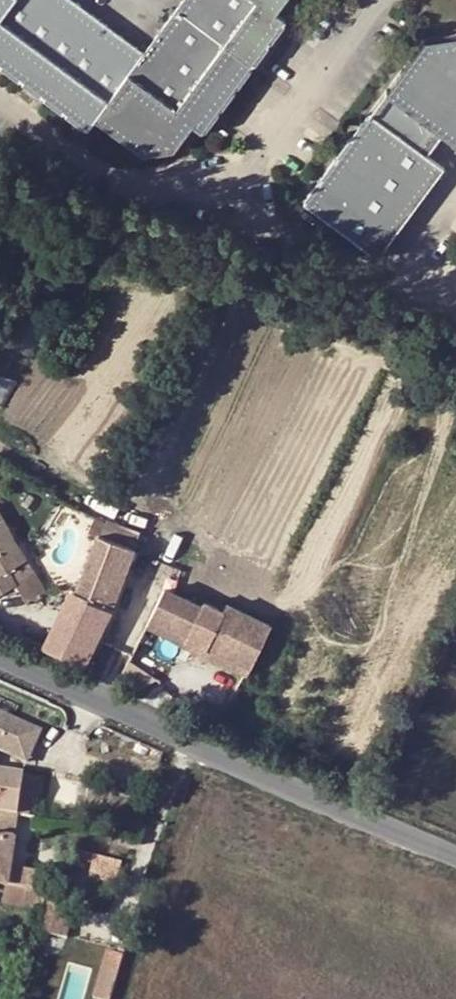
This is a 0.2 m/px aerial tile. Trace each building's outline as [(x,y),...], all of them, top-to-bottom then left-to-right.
[(150,61),(70,0),(0,0),(0,69),(93,139),(101,128),(145,162),(175,160),(199,128),(208,135),(288,28),(280,22),(297,0),(197,0),(150,61)] [(455,153),(455,45),(430,51),(399,93),(394,89),(308,203),(380,255),(445,171),(432,160),(444,143),(455,153)] [(20,581),(11,565),(28,555),(0,507),(0,593),(20,581)] [(135,544),(140,529),(106,517),(101,532),(135,544)] [(136,545),(98,531),(77,589),(69,587),(45,636),(90,658),(117,602),(136,545)] [(28,555),(11,565),(20,581),(33,602),(50,592),(28,555)] [(191,630),(212,642),(214,637),(258,656),(275,615),(231,595),(227,603),(208,594),(206,599),(168,582),(156,610),(193,626),(191,630)] [(156,610),(152,620),(254,664),(258,656),(214,637),(212,642),(191,630),(193,626),(156,610)] [(30,762),(43,732),(0,712),(0,748),(30,762)] [(20,814),(30,815),(33,795),(43,796),(44,780),(0,772),(0,810),(20,814)] [(0,810),(0,860),(12,861),(20,814),(0,810)] [(96,855),(76,851),(74,858),(94,863),(91,876),(119,882),(123,863),(96,855)] [(0,860),(0,887),(7,888),(4,905),(46,912),(42,933),(72,938),(77,910),(60,907),(62,897),(48,895),(49,892),(31,889),(35,871),(11,867),(12,861),(0,860)] [(127,954),(109,949),(103,975),(121,980),(127,954)]
